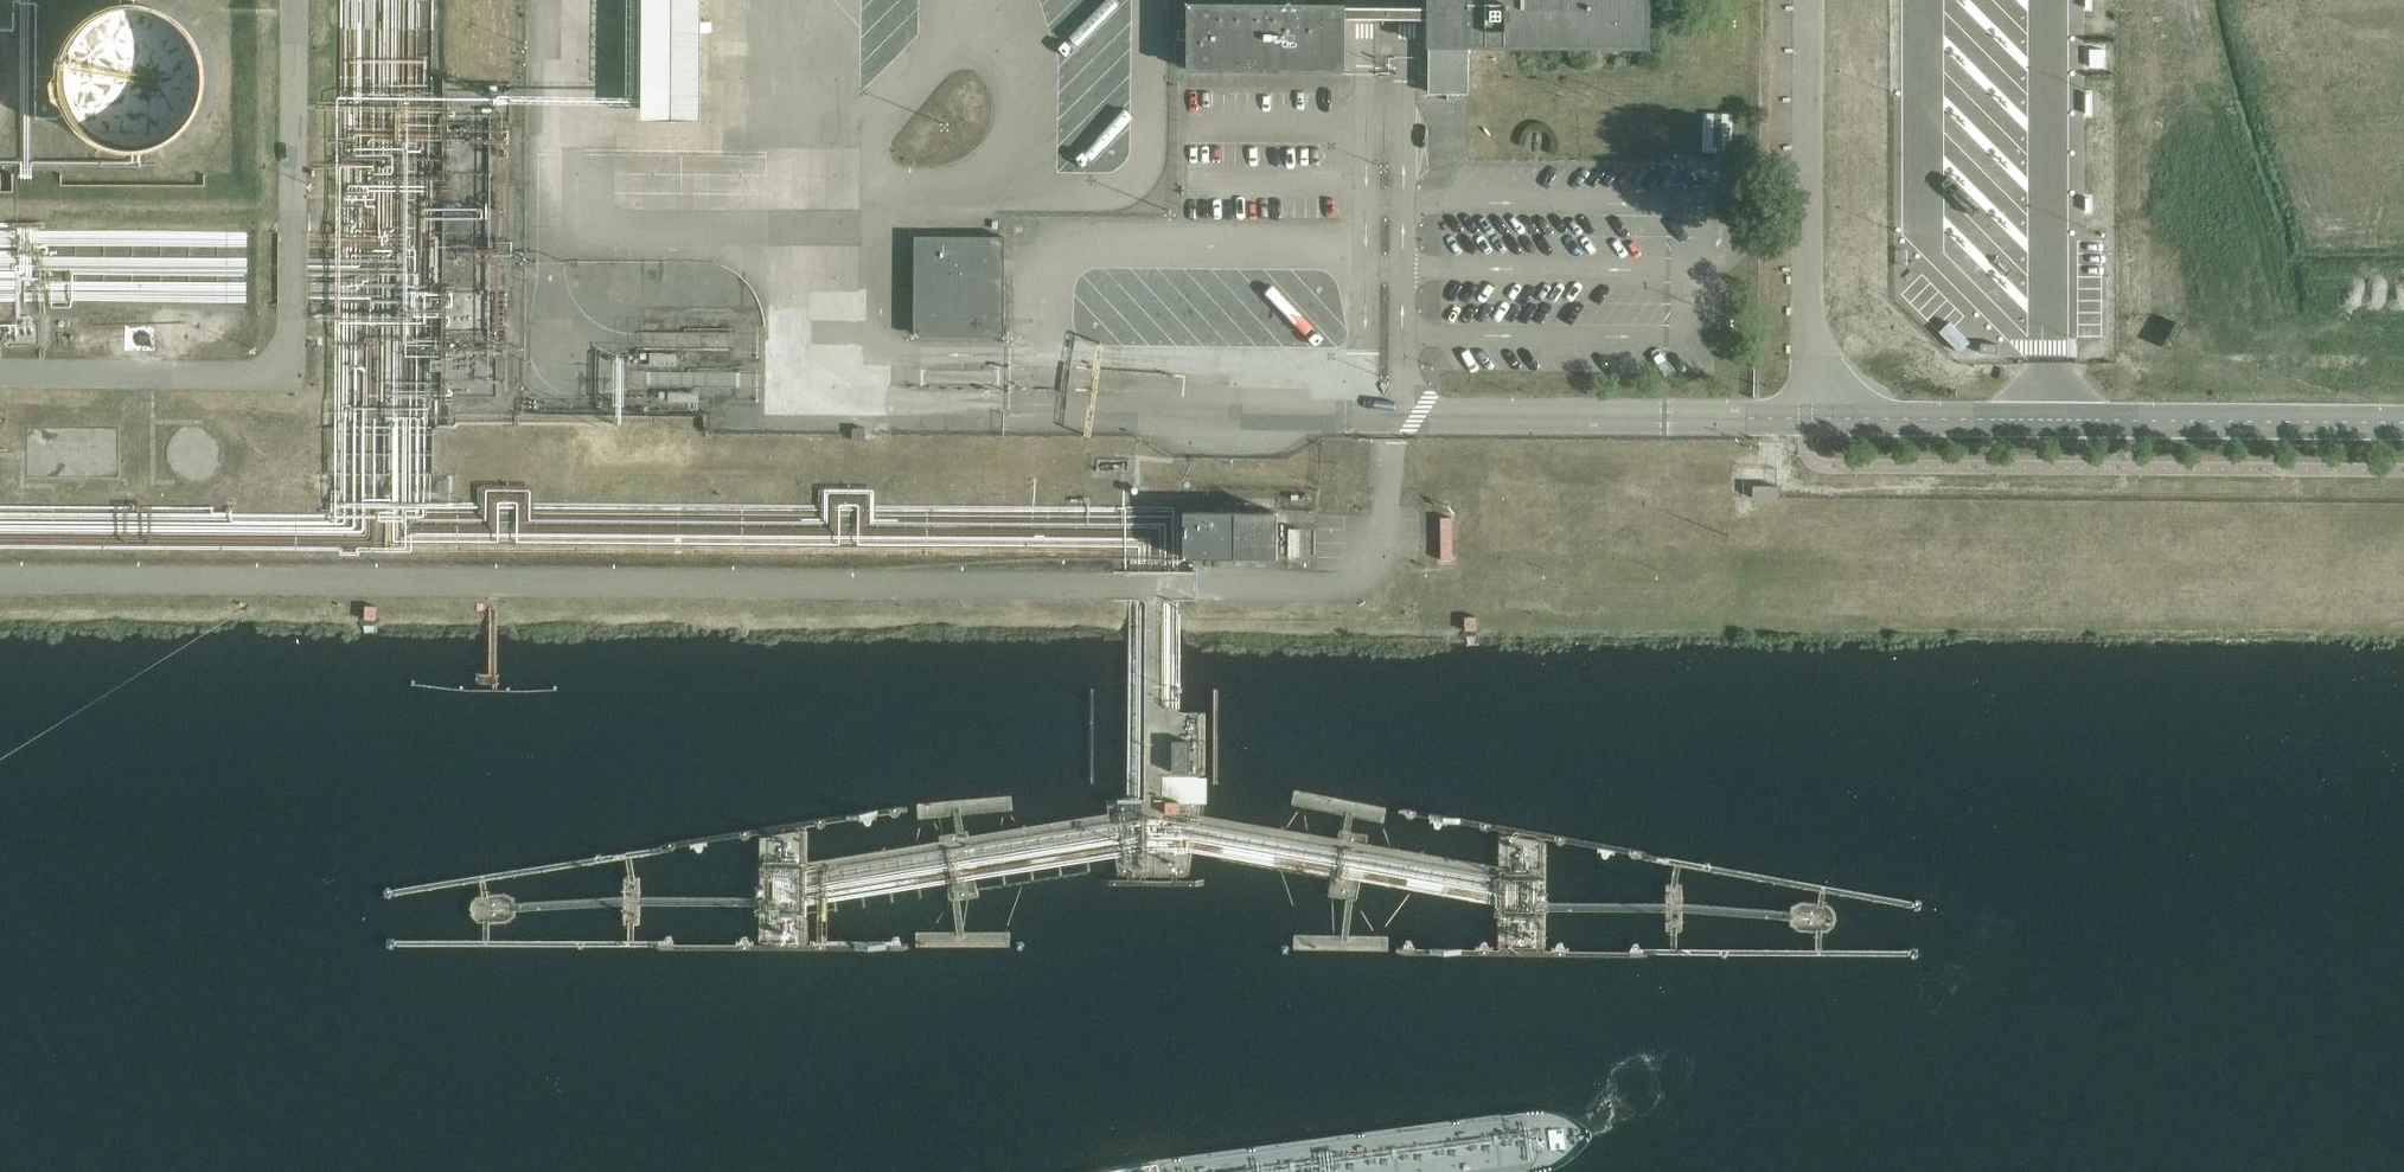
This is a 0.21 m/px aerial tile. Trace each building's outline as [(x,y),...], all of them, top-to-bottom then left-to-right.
[(702,0),(643,0),(642,119),(701,120),(702,0)] [(1649,0),(1429,0),(1429,46),(1430,46),(1430,92),(1448,92),(1448,100),(1458,100),(1458,92),(1467,93),(1468,46),(1648,48),(1649,0)] [(1344,71),(1344,5),(1189,4),(1188,69),(1344,71)] [(199,42),(195,36),(191,31),(187,27),(182,23),(177,18),(173,16),(169,14),(162,11),(155,9),(149,7),(144,7),(137,6),(132,6),(125,7),(121,8),(114,10),(107,12),(101,15),(97,18),(91,22),(88,25),(83,30),(80,33),(78,35),(76,39),(73,43),(71,47),(68,54),(67,58),(66,60),(65,65),(64,72),(64,74),(64,79),(64,84),(64,86),(65,91),(65,95),(67,100),(67,102),(69,106),(71,111),(73,115),(77,121),(80,124),(83,128),(88,133),(89,134),(95,139),(101,142),(107,146),(114,148),(118,149),(125,151),(132,152),(139,152),(144,151),(148,151),(155,149),(160,148),(164,146),(171,143),(175,141),(178,138),(182,135),(186,132),(191,127),(194,124),(196,120),(200,114),(202,110),(204,105),(206,101),(206,99),(207,94),(208,92),(209,87),(209,83),(209,78),(209,73),(208,66),(207,64),(206,59),(205,55),(203,51),(201,46),(199,42)] [(1731,153),(1733,114),(1703,113),(1702,152),(1731,153)] [(1003,335),(1004,238),(915,238),(914,334),(1003,335)] [(196,425),(191,425),(188,426),(184,427),(181,428),(178,431),(176,433),(173,436),(171,438),(170,441),(169,442),(168,445),(168,446),(167,449),(167,452),(167,455),(167,456),(167,458),(168,461),(169,463),(170,466),(172,470),(175,473),(177,475),(179,477),(183,479),(186,480),(190,481),(194,482),(197,482),(202,481),(204,480),(208,478),(211,477),(214,474),(216,472),(218,470),(220,467),(221,465),(222,462),(223,460),(223,458),(223,455),(223,453),(223,452),(223,449),(223,446),(222,443),(221,442),(220,441),(219,438),(217,436),(216,435),(213,431),(210,429),(207,428),(203,426),(199,425),(196,425)] [(866,440),(866,427),(854,427),(854,440),(866,440)] [(1778,497),(1778,486),(1753,485),(1753,497),(1778,497)] [(1277,558),(1278,514),(1237,513),(1237,511),(1192,510),(1192,513),(1185,513),(1184,558),(1192,558),(1192,560),(1236,561),(1236,558),(1277,558)] [(1190,771),(1190,741),(1173,741),(1173,771),(1190,771)]
